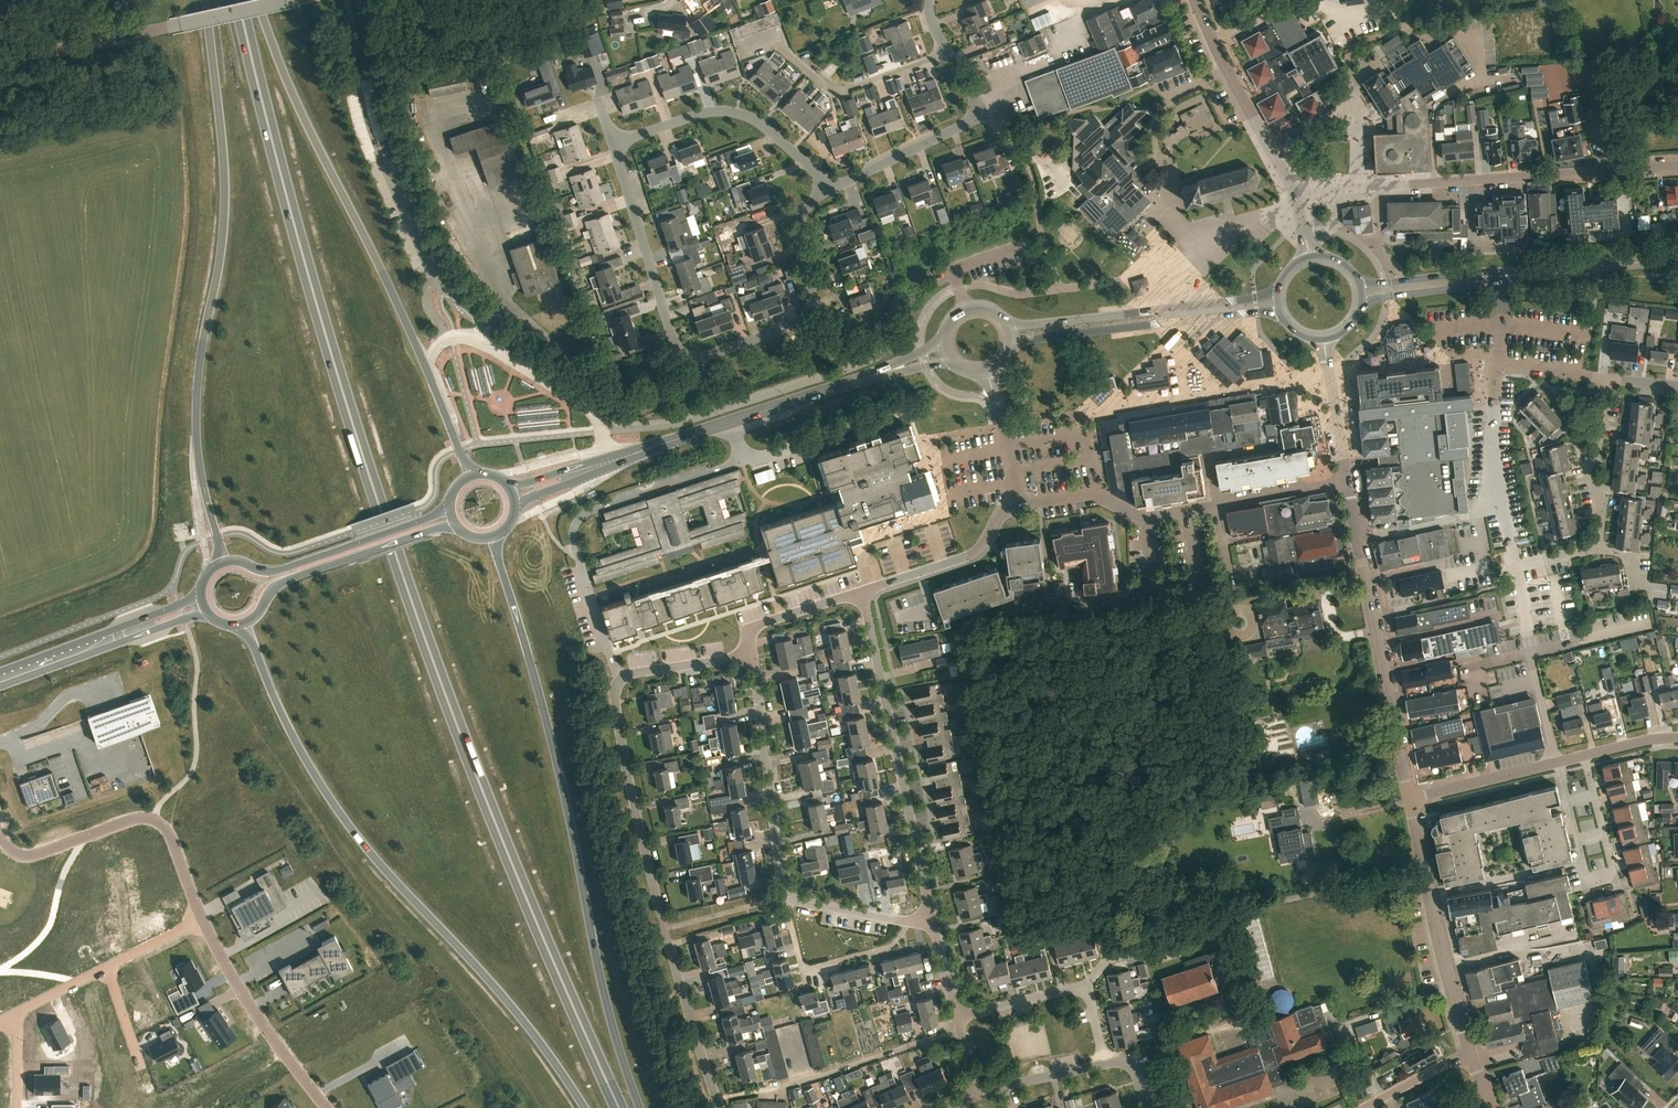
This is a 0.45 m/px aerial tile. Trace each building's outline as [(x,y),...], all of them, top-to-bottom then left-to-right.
[(607,8),(623,5),(622,0),(605,0),(607,8)] [(715,5),(717,8),(719,9),(724,5),(726,5),(730,2),(730,3),(732,1),(731,0),(707,0),(703,3),(708,10),(715,5)] [(766,14),(774,11),(770,0),(768,0),(762,3),(766,14)] [(845,3),(849,14),(861,9),(862,12),(869,9),(869,7),(881,2),(880,0),(844,0),(845,3)] [(1131,10),(1122,14),(1119,6),(1087,20),(1096,40),(1091,42),(1095,52),(1100,50),(1132,36),(1128,27),(1137,22),(1141,30),(1153,24),(1153,26),(1163,21),(1164,21),(1159,11),(1161,10),(1159,6),(1157,6),(1155,2),(1158,0),(1139,0),(1139,2),(1130,6),(1131,10)] [(1558,16),(1568,14),(1564,0),(1560,0),(1555,1),(1558,16)] [(987,25),(988,24),(985,17),(992,14),(987,1),(968,8),(971,16),(962,19),(968,33),(971,31),(987,25)] [(1257,103),(1268,123),(1280,117),(1282,123),(1296,115),(1285,94),(1298,87),(1304,98),(1296,102),(1307,123),(1328,112),(1316,91),(1312,93),(1306,82),(1337,65),(1320,33),(1309,39),(1303,29),(1306,27),(1294,6),(1270,19),(1274,25),(1261,32),(1260,30),(1242,40),(1252,59),(1256,57),(1260,63),(1248,70),(1257,88),(1262,85),(1268,97),(1257,103)] [(621,9),(610,10),(612,28),(609,28),(611,37),(613,36),(614,41),(625,39),(621,9)] [(1049,11),(1043,14),(1048,26),(1054,23),(1049,11)] [(715,25),(705,12),(691,23),(700,35),(715,25)] [(770,15),(774,26),(781,24),(777,13),(770,15)] [(657,27),(674,29),(672,40),(683,41),(683,39),(686,40),(690,38),(690,30),(684,30),(686,15),(673,14),(673,16),(659,14),(657,27)] [(1037,16),(1042,29),(1048,26),(1043,14),(1037,16)] [(770,15),(764,17),(768,28),(774,26),(770,15)] [(1042,29),(1037,16),(1031,19),(1036,31),(1042,29)] [(762,30),(768,28),(764,17),(758,19),(762,30)] [(756,32),(762,30),(758,19),(752,21),(756,32)] [(752,21),(746,23),(750,35),(756,32),(752,21)] [(891,38),(893,44),(911,38),(908,29),(909,29),(906,21),(883,30),(887,40),(891,38)] [(1183,60),(1176,45),(1177,44),(1173,35),(1172,35),(1167,24),(1167,23),(1166,22),(1151,29),(1150,28),(1145,30),(1145,31),(1134,36),(1136,41),(1133,42),(1131,39),(1101,52),(1056,68),(1060,78),(1048,83),(1051,92),(1032,99),(1036,110),(1045,106),(1048,115),(1071,107),(1071,108),(1113,93),(1114,96),(1133,88),(1133,87),(1146,82),(1147,83),(1149,82),(1148,81),(1154,78),(1155,80),(1154,80),(1155,81),(1186,68),(1187,71),(1188,71),(1183,60)] [(629,23),(627,38),(635,39),(637,24),(629,23)] [(745,37),(750,35),(746,23),(740,26),(745,37)] [(985,41),(988,48),(1006,41),(1002,29),(995,32),(991,23),(988,24),(987,25),(971,31),(972,34),(971,35),(970,38),(971,41),(973,42),(976,43),(976,45),(985,41)] [(740,26),(735,28),(739,39),(745,37),(740,26)] [(734,41),(739,39),(735,28),(730,29),(734,41)] [(858,37),(863,52),(871,49),(866,34),(858,37)] [(1042,34),(1035,36),(1019,43),(1025,57),(1048,48),(1042,34)] [(713,36),(717,48),(721,47),(717,35),(713,36)] [(585,36),(579,38),(582,49),(589,46),(585,36)] [(700,40),(704,49),(711,46),(708,38),(700,40)] [(891,52),(894,61),(918,53),(915,45),(913,46),(911,38),(893,44),(895,50),(891,52)] [(1364,82),(1373,96),(1377,103),(1377,102),(1386,115),(1386,116),(1387,116),(1387,126),(1388,133),(1385,133),(1375,134),(1376,149),(1375,149),(1375,150),(1374,150),(1373,151),(1372,152),(1372,153),(1372,154),(1372,155),(1373,155),(1373,156),(1374,157),(1375,157),(1376,157),(1376,160),(1376,165),(1377,173),(1412,171),(1411,168),(1430,167),(1426,104),(1424,102),(1425,101),(1424,99),(1441,88),(1442,90),(1466,75),(1445,42),(1429,53),(1420,38),(1413,43),(1408,46),(1411,51),(1415,57),(1386,75),(1383,71),(1379,73),(1373,77),(1372,76),(1370,77),(1370,78),(1368,80),(1364,82)] [(686,41),(690,52),(697,50),(693,39),(686,41)] [(678,45),(683,57),(691,54),(686,42),(678,45)] [(716,60),(722,78),(730,75),(731,76),(739,73),(730,50),(721,54),(722,58),(716,60)] [(784,60),(773,51),(768,57),(779,66),(784,60)] [(661,64),(657,53),(645,56),(649,67),(661,64)] [(863,57),(862,57),(868,75),(877,71),(870,54),(863,57)] [(562,92),(549,56),(536,60),(544,82),(521,90),(527,107),(554,97),(553,95),(562,92)] [(633,61),(635,65),(629,67),(631,73),(648,67),(644,57),(633,61)] [(699,61),(707,85),(715,82),(714,81),(722,78),(716,60),(710,62),(709,58),(699,61)] [(1595,60),(1596,67),(1609,65),(1608,58),(1595,60)] [(757,83),(763,89),(775,75),(771,71),(774,68),(766,61),(749,79),(756,85),(757,83)] [(568,74),(565,75),(571,91),(597,82),(591,66),(578,71),(575,62),(565,66),(568,74)] [(675,75),(681,92),(689,90),(689,91),(697,88),(689,65),(679,69),(680,73),(675,75)] [(784,69),(790,74),(794,70),(788,65),(784,69)] [(1609,65),(1596,67),(1597,73),(1610,71),(1609,65)] [(605,73),(607,81),(628,74),(625,66),(605,73)] [(430,96),(467,89),(463,68),(426,75),(430,96)] [(486,75),(485,68),(473,70),(474,77),(486,75)] [(925,78),(922,69),(915,71),(918,80),(925,78)] [(1610,71),(1597,73),(1598,80),(1611,78),(1610,71)] [(657,76),(666,99),(673,97),(672,95),(681,92),(675,75),(669,77),(667,72),(657,76)] [(769,96),(775,101),(791,83),(783,76),(780,79),(775,75),(763,89),(770,94),(769,96)] [(903,83),(900,75),(894,77),(896,85),(903,83)] [(800,84),(804,89),(812,84),(808,78),(800,84)] [(923,92),(929,112),(944,107),(935,78),(928,80),(930,87),(928,88),(928,90),(923,92)] [(1611,78),(1598,80),(1599,86),(1612,84),(1611,78)] [(894,79),(886,82),(891,95),(898,93),(894,79)] [(1544,85),(1544,79),(1526,80),(1527,87),(1531,86),(1544,85)] [(633,89),(639,107),(647,104),(648,106),(656,103),(647,80),(638,83),(639,87),(633,89)] [(805,92),(811,97),(818,88),(812,83),(805,92)] [(616,90),(624,114),(632,111),(631,110),(639,107),(633,89),(632,85),(616,90)] [(866,89),(870,100),(877,97),(874,86),(866,89)] [(904,89),(914,117),(929,112),(923,92),(916,94),(916,92),(913,93),(911,87),(904,89)] [(790,112),(796,118),(809,104),(804,100),(807,97),(799,90),(783,108),(789,113),(790,112)] [(812,98),(818,103),(825,94),(819,90),(812,98)] [(856,95),(859,102),(867,99),(865,92),(856,95)] [(851,97),(844,100),(849,114),(856,111),(851,97)] [(882,112),(889,131),(904,126),(894,98),(888,100),(890,107),(887,108),(888,110),(882,112)] [(1584,155),(1582,146),(1580,134),(1579,134),(1578,129),(1577,125),(1577,122),(1584,120),(1581,101),(1564,104),(1566,116),(1559,117),(1558,109),(1548,111),(1554,138),(1552,138),(1556,159),(1565,158),(1575,157),(1575,156),(1584,155)] [(1130,207),(1137,201),(1145,194),(1139,188),(1145,182),(1146,169),(1128,150),(1128,139),(1153,116),(1147,109),(1135,109),(1129,102),(1123,108),(1123,121),(1111,132),(1093,113),(1087,119),(1075,118),(1068,125),(1074,131),(1073,169),(1083,180),(1078,185),(1089,197),(1090,198),(1095,193),(1107,194),(1118,205),(1117,207),(1123,207),(1130,207)] [(802,125),(808,130),(825,112),(817,105),(814,108),(809,104),(796,118),(803,124),(802,125)] [(1466,105),(1468,122),(1476,121),(1474,104),(1466,105)] [(874,137),(889,131),(882,112),(876,114),(875,112),(873,113),(871,106),(864,108),(874,137)] [(1476,111),(1478,129),(1486,128),(1483,110),(1476,111)] [(826,118),(828,125),(837,122),(834,115),(826,118)] [(843,131),(850,150),(865,145),(855,117),(848,119),(851,125),(848,126),(849,129),(843,131)] [(475,145),(489,185),(521,174),(502,118),(449,136),(455,152),(475,145)] [(1434,118),(1435,133),(1443,132),(1443,118),(1434,118)] [(1525,138),(1523,127),(1511,128),(1511,121),(1502,122),(1505,140),(1512,139),(1514,160),(1516,160),(1518,162),(1523,162),(1523,161),(1524,159),(1535,158),(1534,149),(1537,149),(1535,139),(1526,140),(1526,138),(1525,138)] [(554,133),(559,149),(581,141),(578,133),(580,132),(577,124),(554,133)] [(1181,124),(1177,128),(1179,132),(1180,134),(1183,134),(1185,132),(1187,131),(1185,126),(1184,126),(1181,124)] [(825,127),(835,156),(850,150),(843,131),(837,133),(836,131),(833,131),(831,125),(825,127)] [(548,134),(546,128),(528,134),(530,140),(548,134)] [(1497,133),(1496,128),(1487,129),(1488,134),(1486,134),(1487,142),(1485,142),(1486,152),(1488,152),(1489,164),(1500,162),(1499,153),(1502,153),(1500,140),(1498,141),(1497,133)] [(1457,140),(1459,158),(1474,157),(1472,132),(1456,133),(1457,140)] [(1173,133),(1166,139),(1170,144),(1175,140),(1178,138),(1175,135),(1175,134),(1175,133),(1174,133),(1173,133)] [(1442,144),(1444,160),(1459,158),(1457,140),(1456,133),(1445,135),(1445,140),(1443,140),(1443,144),(1442,144)] [(559,149),(565,164),(588,156),(586,148),(584,149),(581,141),(559,149)] [(681,157),(675,159),(681,178),(694,173),(692,166),(694,165),(692,160),(703,156),(698,143),(679,149),(681,157)] [(371,145),(363,148),(367,158),(375,155),(371,145)] [(994,161),(998,173),(1009,169),(1003,152),(995,155),(992,146),(972,154),(978,167),(979,167),(980,170),(991,166),(990,163),(994,161)] [(753,149),(738,154),(736,148),(724,152),(728,164),(737,161),(740,169),(758,162),(753,149)] [(652,172),(646,174),(650,186),(661,182),(661,179),(671,176),(674,182),(681,179),(676,164),(669,166),(665,154),(647,160),(652,172)] [(942,164),(947,178),(949,185),(973,176),(967,158),(961,160),(961,158),(942,164)] [(1197,180),(1198,183),(1183,186),(1188,203),(1202,199),(1203,202),(1255,186),(1258,179),(1256,170),(1248,165),(1197,180)] [(548,170),(553,183),(563,179),(559,167),(548,170)] [(730,186),(724,168),(714,172),(720,189),(730,186)] [(570,177),(575,193),(597,186),(594,177),(595,177),(593,169),(570,177)] [(928,205),(942,200),(937,186),(931,188),(928,179),(908,186),(913,201),(926,197),(928,205)] [(972,179),(964,182),(968,193),(976,190),(972,179)] [(542,182),(544,189),(552,186),(550,180),(542,182)] [(735,186),(730,188),(735,202),(750,197),(752,203),(749,204),(751,210),(764,206),(762,200),(769,197),(764,183),(750,188),(748,182),(749,182),(749,181),(735,186)] [(1668,223),(1669,233),(1677,231),(1677,184),(1677,183),(1673,184),(1672,185),(1671,185),(1671,189),(1667,189),(1667,196),(1666,197),(1667,203),(1668,203),(1668,205),(1671,204),(1672,212),(1675,211),(1677,221),(1668,223)] [(575,193),(581,209),(604,201),(601,193),(600,194),(597,186),(575,193)] [(711,192),(709,186),(698,189),(700,196),(711,192)] [(1570,231),(1587,230),(1587,229),(1601,228),(1602,228),(1619,226),(1616,194),(1598,196),(1599,201),(1595,201),(1588,202),(1584,202),(1583,188),(1565,190),(1570,231)] [(554,192),(546,195),(548,201),(557,198),(554,192)] [(874,199),(878,212),(880,217),(893,212),(895,217),(907,213),(903,201),(897,203),(893,192),(874,199)] [(1550,192),(1529,193),(1530,216),(1531,216),(1532,239),(1557,238),(1556,215),(1550,215),(1550,192)] [(1476,202),(1477,221),(1478,234),(1495,233),(1496,241),(1527,239),(1526,222),(1528,222),(1528,221),(1527,221),(1527,212),(1527,211),(1526,211),(1525,194),(1524,194),(1524,203),(1522,203),(1521,194),(1493,196),(1493,201),(1476,202)] [(920,208),(928,205),(926,199),(918,201),(920,208)] [(970,206),(973,215),(985,211),(982,202),(970,206)] [(1397,232),(1421,232),(1421,239),(1454,239),(1453,231),(1461,231),(1461,205),(1440,205),(1440,202),(1390,204),(1391,226),(1397,226),(1397,232)] [(1349,226),(1354,230),(1356,230),(1356,234),(1373,231),(1369,204),(1347,207),(1343,214),(1344,225),(1348,224),(1349,226)] [(661,221),(666,236),(681,231),(679,224),(687,220),(683,206),(672,210),(674,217),(661,221)] [(944,207),(937,209),(939,216),(946,213),(944,207)] [(852,224),(862,220),(858,209),(840,215),(841,219),(828,224),(833,239),(854,231),(852,224)] [(564,215),(566,221),(568,228),(579,224),(575,212),(564,215)] [(620,213),(612,215),(616,228),(624,226),(620,213)] [(591,238),(612,230),(610,222),(611,222),(608,214),(585,222),(591,238)] [(1668,221),(1661,221),(1661,222),(1662,235),(1669,235),(1668,221)] [(721,234),(731,230),(728,222),(713,227),(719,244),(724,242),(721,234)] [(1662,235),(1661,222),(1651,223),(1652,236),(1662,235)] [(744,233),(749,246),(768,240),(764,226),(744,233)] [(875,236),(872,229),(858,234),(861,241),(875,236)] [(591,238),(596,254),(619,246),(617,238),(615,239),(612,230),(591,238)] [(684,246),(686,252),(697,248),(692,235),(683,237),(681,231),(666,236),(671,251),(684,246)] [(543,236),(509,248),(517,271),(511,273),(516,288),(522,286),(525,294),(559,283),(543,236)] [(749,246),(753,260),(773,253),(768,240),(749,246)] [(723,247),(732,274),(745,269),(743,263),(736,266),(729,245),(723,247)] [(857,268),(859,274),(871,270),(867,257),(860,260),(855,246),(839,251),(841,257),(837,259),(842,273),(857,268)] [(1440,246),(1440,252),(1453,254),(1453,246),(1440,246)] [(675,262),(680,277),(695,272),(693,265),(701,261),(697,248),(686,252),(688,258),(675,262)] [(596,253),(578,259),(581,266),(598,260),(596,253)] [(596,271),(601,286),(617,281),(612,267),(623,264),(620,256),(599,264),(601,269),(596,271)] [(1207,274),(1212,266),(1208,263),(1202,271),(1207,274)] [(735,274),(737,281),(748,277),(746,270),(735,274)] [(698,287),(700,294),(711,290),(707,276),(698,278),(695,272),(680,277),(685,292),(698,287)] [(758,278),(761,286),(767,283),(765,276),(758,278)] [(1145,277),(1133,281),(1137,293),(1149,289),(1145,277)] [(756,278),(750,280),(752,287),(758,285),(756,278)] [(601,303),(604,312),(645,298),(643,291),(634,295),(632,290),(621,294),(617,281),(601,286),(606,301),(601,303)] [(851,293),(865,288),(870,286),(868,281),(847,289),(849,292),(851,293)] [(763,298),(768,313),(783,308),(779,296),(785,293),(781,282),(768,287),(769,289),(761,292),(764,298),(763,298)] [(871,303),(875,301),(870,286),(865,288),(866,292),(849,298),(853,312),(871,306),(871,303)] [(750,306),(754,318),(768,313),(763,298),(757,301),(753,292),(740,297),(744,308),(750,306)] [(725,311),(712,315),(718,331),(734,326),(729,312),(734,310),(730,297),(721,300),(725,311)] [(1619,303),(1618,312),(1627,313),(1628,304),(1619,303)] [(612,319),(617,334),(633,329),(628,315),(639,311),(637,304),(615,311),(617,317),(612,319)] [(704,304),(692,308),(696,321),(701,337),(718,331),(712,315),(710,309),(706,311),(706,310),(704,304)] [(1639,316),(1638,320),(1647,321),(1649,308),(1640,307),(1639,316)] [(1652,307),(1651,318),(1663,320),(1664,308),(1652,307)] [(1677,319),(1677,311),(1667,310),(1665,318),(1677,319)] [(1415,349),(1410,321),(1394,324),(1393,324),(1384,337),(1384,338),(1385,338),(1388,354),(1415,349)] [(1623,359),(1627,330),(1626,330),(1627,326),(1612,325),(1611,342),(1612,343),(1610,357),(1623,359)] [(628,348),(629,353),(651,346),(648,338),(638,342),(633,329),(617,334),(623,350),(628,348)] [(1637,360),(1638,344),(1631,343),(1633,331),(1627,330),(1623,359),(1637,360)] [(1228,375),(1230,373),(1236,379),(1246,368),(1262,365),(1259,349),(1242,331),(1231,343),(1225,337),(1213,349),(1221,358),(1216,363),(1228,375)] [(1655,336),(1648,335),(1646,345),(1653,346),(1655,336)] [(1671,343),(1663,342),(1662,351),(1652,350),(1650,362),(1667,364),(1668,353),(1677,354),(1677,343),(1671,343)] [(1185,356),(1189,377),(1217,372),(1213,351),(1185,356)] [(1139,391),(1167,386),(1162,359),(1154,360),(1155,365),(1146,366),(1147,372),(1136,374),(1139,391)] [(1468,362),(1454,363),(1455,371),(1468,369),(1468,362)] [(1358,371),(1361,406),(1362,406),(1390,403),(1389,401),(1398,401),(1443,397),(1439,365),(1435,365),(1435,366),(1416,369),(1378,374),(1377,369),(1358,371)] [(1468,369),(1455,371),(1456,378),(1469,376),(1468,369)] [(1118,387),(1114,375),(1105,378),(1106,379),(1089,382),(1091,395),(1099,403),(1109,394),(1106,392),(1109,389),(1109,390),(1118,387)] [(1469,376),(1456,378),(1457,385),(1470,383),(1469,376)] [(1470,383),(1457,385),(1458,391),(1471,390),(1470,383)] [(1182,458),(1182,454),(1198,451),(1199,453),(1237,446),(1235,435),(1267,430),(1268,438),(1282,436),(1285,449),(1216,461),(1221,486),(1311,470),(1313,468),(1315,464),(1317,461),(1318,456),(1317,451),(1316,447),(1313,448),(1312,442),(1316,441),(1314,432),(1312,424),(1300,426),(1299,423),(1292,425),(1291,419),(1299,418),(1294,391),(1262,397),(1261,393),(1209,403),(1210,408),(1175,414),(1174,406),(1122,415),(1123,421),(1102,424),(1113,491),(1138,504),(1146,503),(1147,507),(1197,498),(1196,494),(1206,493),(1199,455),(1182,458)] [(1548,435),(1552,439),(1562,430),(1558,425),(1562,421),(1536,393),(1532,397),(1527,394),(1517,403),(1522,408),(1520,409),(1526,416),(1524,418),(1523,416),(1518,420),(1526,428),(1530,424),(1528,423),(1530,421),(1537,428),(1530,433),(1534,438),(1538,434),(1537,432),(1539,430),(1546,437),(1548,435)] [(1362,406),(1360,406),(1361,413),(1361,419),(1360,420),(1364,456),(1378,454),(1379,466),(1366,467),(1366,468),(1368,488),(1368,490),(1368,491),(1367,494),(1368,495),(1368,497),(1368,498),(1369,500),(1370,501),(1369,501),(1372,521),(1373,521),(1397,518),(1398,527),(1436,519),(1435,514),(1469,510),(1462,456),(1469,456),(1467,444),(1470,444),(1469,439),(1470,439),(1467,413),(1466,413),(1466,409),(1472,408),(1472,400),(1471,394),(1466,394),(1458,395),(1443,397),(1398,401),(1389,401),(1390,403),(1362,406)] [(1632,401),(1631,414),(1662,418),(1663,413),(1657,412),(1657,415),(1655,414),(1656,404),(1653,403),(1654,398),(1640,396),(1639,402),(1632,401)] [(1617,492),(1634,494),(1636,481),(1639,482),(1639,484),(1644,485),(1645,473),(1640,473),(1640,475),(1637,475),(1639,456),(1642,456),(1642,459),(1647,460),(1648,449),(1643,449),(1643,451),(1640,451),(1641,441),(1659,444),(1660,438),(1655,437),(1654,439),(1651,439),(1654,420),(1656,420),(1657,423),(1662,423),(1662,418),(1631,414),(1628,439),(1618,439),(1612,489),(1617,489),(1617,492)] [(842,501),(759,527),(768,554),(769,557),(778,585),(855,560),(850,543),(862,539),(857,526),(904,511),(903,507),(906,506),(908,511),(933,503),(923,471),(915,474),(910,459),(918,456),(908,425),(882,433),(884,437),(880,438),(879,434),(847,444),(848,448),(845,449),(844,448),(818,456),(819,458),(818,459),(820,465),(824,464),(829,478),(825,479),(827,485),(828,485),(829,488),(837,485),(841,498),(842,501)] [(1545,533),(1546,539),(1577,531),(1562,470),(1570,468),(1564,443),(1560,444),(1559,441),(1540,446),(1543,458),(1540,459),(1539,457),(1534,458),(1537,468),(1542,467),(1541,464),(1544,464),(1547,473),(1539,475),(1542,484),(1539,485),(1538,483),(1533,484),(1535,495),(1541,493),(1540,491),(1543,490),(1547,508),(1545,509),(1544,507),(1539,508),(1542,519),(1547,518),(1546,515),(1549,515),(1554,534),(1551,534),(1550,532),(1545,533)] [(1532,472),(1530,462),(1519,464),(1522,475),(1532,472)] [(592,575),(595,583),(660,562),(658,555),(700,541),(702,549),(746,534),(742,522),(746,521),(744,512),(724,518),(718,499),(742,491),(738,479),(742,477),(739,469),(603,513),(606,520),(602,521),(603,526),(602,527),(604,536),(637,525),(643,545),(599,558),(602,566),(595,568),(597,573),(592,575)] [(1653,471),(1651,482),(1663,483),(1664,472),(1653,471)] [(1650,497),(1661,498),(1662,487),(1651,486),(1650,497)] [(1269,536),(1320,527),(1328,526),(1326,518),(1331,517),(1328,498),(1316,500),(1316,499),(1310,501),(1309,496),(1264,504),(1264,506),(1228,513),(1232,537),(1268,530),(1269,536)] [(1616,547),(1639,550),(1640,540),(1643,540),(1643,542),(1648,543),(1649,532),(1644,531),(1644,533),(1641,533),(1643,515),(1646,515),(1645,517),(1651,518),(1652,507),(1647,506),(1647,509),(1643,508),(1644,499),(1621,497),(1616,547)] [(1647,506),(1652,507),(1654,507),(1655,499),(1648,499),(1647,506)] [(1659,501),(1657,514),(1665,515),(1667,502),(1659,501)] [(1083,531),(1076,532),(1073,530),(1063,532),(1061,536),(1053,537),(1060,568),(1076,565),(1083,570),(1086,592),(1118,588),(1113,548),(1111,546),(1109,532),(1110,529),(1109,522),(1082,526),(1083,531)] [(1266,540),(1271,565),(1295,560),(1297,573),(1335,566),(1334,560),(1334,559),(1340,554),(1338,552),(1334,531),(1332,532),(1331,527),(1328,526),(1320,527),(1321,532),(1313,533),(1313,531),(1266,540)] [(1374,542),(1380,570),(1450,555),(1444,528),(1385,541),(1385,539),(1374,542)] [(1040,576),(1041,576),(1046,576),(1041,538),(1007,543),(1011,571),(1044,566),(1045,575),(1040,576)] [(625,599),(601,607),(603,613),(603,616),(608,629),(609,633),(635,625),(641,623),(642,626),(647,625),(650,624),(661,620),(671,617),(675,616),(681,614),(685,612),(687,612),(691,610),(701,607),(705,606),(715,603),(719,601),(722,600),(725,599),(732,597),(735,596),(745,593),(752,591),(762,587),(764,587),(757,563),(756,563),(751,565),(750,563),(742,566),(730,570),(731,571),(720,575),(720,573),(712,576),(700,579),(701,581),(690,584),(690,583),(680,586),(670,589),(670,591),(660,594),(659,592),(634,600),(633,597),(631,598),(629,592),(623,593),(625,599)] [(1262,568),(1264,579),(1293,573),(1291,564),(1267,569),(1267,567),(1262,568)] [(1592,594),(1593,600),(1604,598),(1603,593),(1601,593),(1601,590),(1619,587),(1619,590),(1617,591),(1618,596),(1630,594),(1627,577),(1624,577),(1622,568),(1619,569),(1618,564),(1581,570),(1584,593),(1594,591),(1595,594),(1592,594)] [(935,590),(947,625),(952,624),(951,623),(947,624),(944,616),(1007,595),(1004,587),(1012,585),(1016,613),(1050,608),(1046,580),(1024,584),(1023,572),(1001,576),(998,568),(935,590)] [(1403,595),(1426,590),(1428,598),(1437,596),(1436,588),(1445,586),(1441,570),(1400,579),(1403,595)] [(1079,596),(1080,583),(1073,582),(1071,595),(1079,596)] [(1071,612),(1068,596),(1058,598),(1061,614),(1071,612)] [(1285,638),(1286,640),(1293,639),(1293,636),(1303,635),(1303,638),(1306,639),(1310,638),(1312,636),(1311,633),(1324,630),(1318,602),(1286,608),(1285,599),(1257,605),(1262,629),(1264,629),(1266,638),(1280,635),(1281,639),(1285,638)] [(1658,599),(1657,606),(1668,608),(1669,600),(1658,599)] [(1396,617),(1395,617),(1399,634),(1410,632),(1411,633),(1416,632),(1417,631),(1419,630),(1419,631),(1434,628),(1434,627),(1433,625),(1470,617),(1467,603),(1415,613),(1401,616),(1396,617)] [(1417,657),(1418,660),(1441,655),(1441,654),(1489,643),(1496,642),(1491,622),(1478,625),(1432,636),(1401,642),(1404,660),(1417,657)] [(729,633),(736,630),(734,623),(727,626),(729,633)] [(832,647),(848,644),(845,630),(835,632),(833,624),(824,626),(826,634),(829,634),(832,647)] [(799,642),(792,644),(791,638),(775,641),(778,654),(812,647),(809,635),(798,637),(799,642)] [(1636,636),(1629,638),(1631,647),(1639,646),(1636,636)] [(1664,647),(1662,637),(1656,639),(1658,648),(1664,647)] [(914,647),(900,650),(903,664),(928,658),(927,656),(941,653),(938,638),(913,644),(914,647)] [(1264,642),(1243,646),(1245,658),(1267,654),(1264,642)] [(831,661),(833,669),(849,666),(847,658),(850,658),(848,644),(832,647),(828,647),(829,653),(833,653),(835,660),(831,661)] [(812,647),(778,654),(781,668),(797,665),(796,658),(802,657),(802,656),(814,654),(812,647)] [(936,658),(938,667),(954,664),(952,654),(936,658)] [(1459,659),(1461,665),(1474,663),(1473,656),(1459,659)] [(1426,664),(1425,664),(1425,666),(1427,674),(1428,681),(1452,677),(1453,677),(1453,676),(1450,659),(1449,660),(1426,664)] [(802,670),(813,668),(812,661),(801,663),(802,670)] [(854,673),(850,673),(849,666),(833,669),(835,678),(838,677),(841,690),(857,686),(854,673)] [(1402,671),(1401,671),(1402,674),(1404,688),(1405,688),(1428,683),(1428,684),(1429,684),(1428,681),(1427,674),(1425,666),(1406,670),(1402,671)] [(802,670),(803,677),(814,674),(813,668),(802,670)] [(820,673),(822,679),(830,677),(829,671),(820,673)] [(1648,677),(1647,674),(1640,676),(1643,689),(1650,687),(1648,677)] [(1672,690),(1675,704),(1677,704),(1677,687),(1677,683),(1674,684),(1671,674),(1668,675),(1671,685),(1672,690)] [(1613,676),(1604,678),(1606,686),(1607,685),(1609,691),(1617,689),(1613,676)] [(781,681),(784,695),(819,687),(817,681),(797,685),(796,678),(781,681)] [(703,701),(732,696),(729,682),(715,684),(716,691),(710,692),(711,694),(702,696),(703,701)] [(918,699),(919,703),(943,697),(943,693),(937,694),(935,684),(914,689),(916,700),(918,699)] [(690,687),(693,701),(700,699),(697,685),(690,687)] [(857,686),(841,690),(843,703),(840,704),(842,712),(858,709),(857,701),(860,700),(857,686)] [(819,687),(784,695),(786,708),(797,705),(799,711),(807,709),(806,704),(802,705),(800,698),(820,694),(819,687)] [(1456,689),(1434,693),(1434,695),(1435,695),(1438,713),(1460,709),(1456,689)] [(646,694),(647,699),(644,700),(647,719),(660,717),(658,703),(671,700),(669,690),(654,693),(646,694)] [(1100,706),(1114,707),(1115,690),(1100,690),(1100,706)] [(1662,707),(1675,704),(1672,690),(1659,693),(1662,707)] [(1564,721),(1567,734),(1584,730),(1581,717),(1580,717),(1574,692),(1557,697),(1560,709),(1561,708),(1565,721),(1564,721)] [(1631,717),(1649,713),(1644,693),(1630,697),(1629,693),(1619,696),(1622,707),(1628,706),(1631,717)] [(88,716),(98,745),(160,724),(150,694),(88,716)] [(1407,700),(1410,716),(1419,715),(1419,716),(1438,713),(1435,695),(1434,695),(1407,700)] [(680,697),(682,706),(690,704),(689,696),(680,697)] [(719,705),(720,714),(735,711),(732,696),(703,701),(703,702),(704,702),(705,707),(713,705),(713,706),(719,705)] [(922,717),(923,721),(947,715),(946,711),(941,712),(939,703),(945,702),(943,697),(919,703),(920,706),(917,707),(920,718),(922,717)] [(1592,715),(1595,714),(1597,726),(1613,723),(1610,710),(1616,708),(1613,698),(1602,700),(1603,702),(1590,705),(1592,715)] [(1536,702),(1508,709),(1495,712),(1494,705),(1474,710),(1486,760),(1545,745),(1540,724),(1541,724),(1536,702)] [(863,716),(860,716),(858,709),(842,712),(837,713),(838,722),(847,720),(850,733),(866,730),(863,716)] [(799,713),(800,719),(789,721),(792,734),(827,727),(825,717),(805,722),(805,718),(808,717),(807,711),(799,713)] [(702,715),(703,722),(715,720),(714,713),(702,715)] [(926,735),(928,743),(952,738),(950,729),(945,730),(943,721),(948,720),(947,715),(923,721),(924,724),(921,725),(924,736),(926,735)] [(1412,729),(1416,746),(1465,735),(1462,718),(1412,729)] [(715,720),(703,722),(705,728),(716,726),(715,720)] [(648,733),(651,752),(672,748),(669,733),(673,733),(671,723),(658,726),(659,731),(648,733)] [(708,738),(709,743),(737,738),(735,724),(720,726),(721,729),(715,730),(716,737),(708,738)] [(827,727),(792,734),(795,748),(810,744),(809,738),(816,736),(816,735),(828,733),(827,727)] [(866,730),(850,733),(852,746),(842,749),(844,757),(864,753),(863,745),(869,744),(866,730)] [(1478,735),(1467,738),(1469,744),(1473,743),(1475,754),(1482,752),(1478,735)] [(740,752),(737,738),(709,743),(710,747),(718,746),(719,749),(724,748),(726,754),(740,752)] [(818,741),(819,748),(832,746),(830,738),(818,741)] [(927,751),(929,762),(951,757),(949,748),(954,746),(952,738),(928,743),(929,751),(927,751)] [(954,757),(965,755),(962,738),(956,739),(957,748),(953,748),(954,757)] [(1425,750),(1416,752),(1420,767),(1433,764),(1434,767),(1462,761),(1458,742),(1449,744),(1448,741),(1441,743),(1442,746),(1433,748),(1432,744),(1424,746),(1425,750)] [(1330,748),(1313,753),(1318,771),(1335,766),(1330,748)] [(798,762),(801,776),(819,772),(817,763),(828,759),(825,749),(812,752),(813,758),(798,762)] [(856,763),(857,771),(853,772),(854,778),(859,777),(859,776),(875,773),(872,759),(866,760),(864,753),(844,757),(846,765),(856,763)] [(719,754),(701,757),(702,765),(720,761),(719,754)] [(653,770),(656,790),(669,787),(667,772),(678,770),(676,760),(663,763),(664,768),(653,770)] [(1632,780),(1635,779),(1632,767),(1629,767),(1627,760),(1603,766),(1606,778),(1608,786),(1632,780)] [(935,776),(937,783),(961,778),(959,769),(954,770),(952,761),(930,766),(932,776),(935,776)] [(1667,771),(1675,771),(1675,776),(1677,776),(1677,762),(1675,762),(1657,761),(1656,787),(1667,787),(1667,771)] [(742,780),(739,766),(719,770),(720,777),(721,777),(721,779),(713,780),(714,785),(742,780)] [(19,783),(28,807),(60,796),(52,771),(19,783)] [(819,786),(821,792),(834,789),(832,779),(821,780),(819,772),(801,776),(804,789),(819,786)] [(860,799),(870,796),(868,789),(878,787),(875,773),(859,776),(859,777),(861,790),(858,790),(860,799)] [(965,779),(968,793),(976,791),(975,781),(982,780),(981,776),(965,779)] [(941,802),(941,806),(966,801),(965,796),(959,797),(958,788),(963,787),(961,778),(937,783),(938,791),(936,792),(938,803),(941,802)] [(1300,781),(1302,794),(1318,792),(1315,778),(1300,781)] [(723,789),(729,788),(730,796),(745,793),(742,780),(714,785),(714,790),(723,788),(723,789)] [(1611,798),(1613,806),(1637,799),(1632,780),(1608,786),(1611,797),(1611,798)] [(1429,820),(1429,821),(1430,821),(1432,827),(1432,828),(1431,829),(1431,830),(1431,831),(1432,832),(1432,833),(1433,834),(1434,835),(1437,850),(1436,850),(1441,875),(1442,874),(1445,886),(1485,877),(1482,866),(1483,865),(1478,841),(1477,842),(1475,831),(1521,821),(1521,823),(1524,834),(1523,835),(1529,858),(1530,858),(1533,870),(1573,860),(1570,848),(1571,848),(1565,824),(1564,824),(1561,812),(1552,815),(1550,805),(1561,802),(1557,785),(1440,815),(1441,821),(1436,822),(1436,820),(1429,820)] [(1641,789),(1644,797),(1652,795),(1650,786),(1641,789)] [(61,794),(66,807),(76,803),(72,791),(61,794)] [(1274,792),(1260,795),(1262,808),(1276,805),(1274,792)] [(709,797),(710,804),(722,802),(720,795),(709,797)] [(664,807),(667,826),(680,823),(677,808),(689,806),(687,796),(673,799),(675,805),(664,807)] [(867,819),(884,816),(881,802),(871,804),(870,796),(860,799),(862,807),(865,806),(867,819)] [(944,820),(945,824),(970,819),(968,814),(963,815),(961,806),(967,805),(966,801),(941,806),(942,809),(939,810),(942,820),(944,820)] [(811,818),(843,811),(842,804),(831,806),(831,807),(824,809),(822,802),(808,805),(811,818)] [(1618,827),(1643,821),(1638,802),(1614,808),(1617,820),(1616,820),(1618,827)] [(725,803),(709,806),(711,813),(726,810),(725,803)] [(1660,804),(1660,812),(1661,812),(1661,821),(1670,821),(1670,812),(1673,812),(1673,803),(1660,804)] [(718,827),(747,821),(744,807),(730,810),(731,817),(725,818),(726,820),(718,822),(718,827)] [(1278,831),(1284,862),(1315,856),(1311,833),(1302,834),(1297,807),(1282,810),(1283,815),(1269,818),(1271,832),(1278,831)] [(843,811),(811,818),(814,831),(828,828),(826,820),(834,818),(834,821),(845,818),(843,811)] [(983,818),(987,817),(985,812),(971,815),(974,830),(985,828),(983,818)] [(867,833),(869,842),(882,839),(881,831),(887,830),(884,816),(867,819),(856,821),(858,829),(864,828),(863,826),(869,825),(870,833),(867,833)] [(943,828),(946,838),(967,834),(965,824),(970,823),(970,819),(945,824),(946,827),(943,828)] [(734,831),(735,838),(740,837),(749,835),(747,821),(718,827),(719,831),(728,829),(728,832),(734,831)] [(1621,839),(1623,847),(1650,840),(1647,827),(1644,828),(1643,821),(1618,827),(1619,828),(1622,839),(1621,839)] [(833,824),(835,833),(848,830),(846,822),(833,824)] [(1663,826),(1663,836),(1675,835),(1676,854),(1677,854),(1677,825),(1663,826)] [(705,829),(707,840),(717,839),(715,828),(705,829)] [(688,845),(699,842),(697,832),(677,837),(678,842),(674,843),(678,862),(691,859),(688,845)] [(1629,869),(1653,863),(1648,843),(1624,849),(1627,861),(1629,869)] [(803,874),(804,874),(805,876),(809,875),(810,873),(819,871),(819,869),(828,867),(823,845),(805,849),(808,861),(801,862),(803,874)] [(949,851),(953,864),(981,857),(980,853),(973,855),(971,846),(949,851)] [(750,851),(735,854),(737,861),(731,862),(731,864),(723,866),(724,871),(752,865),(750,851)] [(863,854),(850,857),(852,865),(837,868),(840,882),(860,878),(858,869),(866,867),(863,854)] [(953,864),(956,877),(977,872),(975,863),(982,861),(981,857),(953,864)] [(876,883),(885,881),(888,892),(904,888),(900,869),(888,871),(888,868),(880,870),(879,862),(870,863),(872,873),(874,872),(876,883)] [(1632,881),(1634,889),(1661,882),(1658,869),(1655,870),(1653,863),(1629,869),(1632,880),(1632,881)] [(284,877),(294,872),(289,864),(280,869),(284,877)] [(688,869),(690,879),(686,880),(689,899),(702,897),(699,882),(712,879),(710,870),(709,865),(688,869)] [(755,879),(752,865),(724,871),(725,875),(733,873),(733,876),(739,874),(741,882),(755,879)] [(262,889),(231,906),(234,911),(230,913),(238,929),(239,928),(243,935),(248,936),(254,933),(254,934),(271,924),(267,917),(287,906),(268,871),(256,878),(262,889)] [(1462,945),(1465,956),(1498,947),(1495,934),(1573,914),(1567,891),(1574,889),(1570,871),(1525,882),(1527,889),(1509,894),(1509,893),(1505,894),(1504,892),(1497,893),(1498,897),(1492,898),(1491,890),(1449,897),(1448,897),(1451,917),(1455,916),(1455,919),(1454,920),(1455,924),(1457,925),(1460,938),(1459,939),(1460,944),(1462,945)] [(994,885),(996,893),(1002,891),(1000,884),(994,885)] [(727,890),(729,898),(746,893),(744,885),(727,890)] [(954,893),(958,906),(987,899),(985,894),(978,896),(976,887),(954,893)] [(1606,897),(1612,922),(1619,920),(1619,923),(1632,919),(1625,892),(1617,895),(1606,897)] [(1612,922),(1606,897),(1594,900),(1586,902),(1593,929),(1606,926),(1605,923),(1612,922)] [(987,899),(958,906),(961,919),(982,914),(980,905),(988,903),(987,899)] [(1650,916),(1647,904),(1640,906),(1643,917),(1650,916)] [(1007,905),(995,908),(997,916),(1009,913),(1007,905)] [(1246,916),(1262,980),(1275,976),(1259,913),(1246,916)] [(1673,915),(1650,918),(1651,928),(1659,927),(1659,929),(1674,927),(1674,926),(1677,926),(1677,913),(1673,913),(1673,915)] [(326,919),(312,926),(315,932),(329,925),(326,919)] [(765,936),(779,932),(776,919),(762,923),(765,936)] [(985,929),(994,928),(993,921),(984,922),(985,929)] [(1072,921),(1064,923),(1067,932),(1074,930),(1072,921)] [(750,929),(748,923),(736,926),(738,932),(750,929)] [(732,925),(721,928),(722,934),(734,931),(732,925)] [(1080,938),(1085,959),(1099,956),(1091,927),(1086,929),(1088,936),(1080,938)] [(960,934),(963,947),(992,940),(991,936),(983,938),(981,929),(960,934)] [(1593,939),(1591,931),(1584,932),(1587,940),(1593,939)] [(767,942),(769,949),(783,945),(779,932),(765,936),(754,939),(752,934),(738,938),(740,948),(754,944),(755,945),(767,942)] [(1065,934),(1073,963),(1085,959),(1080,938),(1071,941),(1069,933),(1065,934)] [(1054,945),(1059,966),(1073,963),(1065,934),(1061,935),(1063,943),(1054,945)] [(352,969),(345,955),(350,953),(347,946),(342,949),(334,936),(321,943),(325,949),(320,952),(320,951),(291,967),(289,963),(278,969),(293,997),(304,991),(301,986),(330,970),(335,967),(339,976),(352,969)] [(694,942),(697,955),(712,951),(708,938),(694,942)] [(974,958),(988,954),(985,946),(993,944),(992,940),(963,947),(966,960),(974,958)] [(715,944),(717,950),(724,948),(723,942),(715,944)] [(1185,962),(1188,970),(1162,978),(1172,1005),(1218,989),(1218,988),(1238,981),(1226,947),(1185,962)] [(707,967),(709,973),(723,969),(722,963),(715,964),(713,958),(726,954),(724,948),(717,950),(712,951),(697,955),(701,968),(707,967)] [(1034,960),(1039,981),(1052,977),(1045,949),(1040,950),(1042,957),(1034,960)] [(906,956),(915,991),(921,990),(915,969),(922,967),(919,952),(906,956)] [(988,954),(974,958),(975,964),(968,966),(969,969),(995,962),(993,953),(988,954)] [(1019,956),(1026,984),(1039,981),(1034,960),(1025,962),(1023,955),(1019,956)] [(904,971),(910,993),(915,991),(906,956),(893,959),(897,973),(904,971)] [(1016,964),(1008,966),(1011,981),(1013,987),(1026,984),(1019,956),(1015,957),(1016,964)] [(774,969),(762,972),(763,972),(764,978),(776,975),(790,971),(786,958),(772,962),(774,969)] [(204,982),(196,967),(195,968),(191,959),(184,963),(183,961),(176,964),(177,966),(176,967),(184,981),(179,984),(183,993),(204,982)] [(897,973),(893,959),(880,962),(884,977),(891,975),(894,985),(899,984),(897,973)] [(1519,959),(1469,972),(1466,973),(1473,997),(1486,993),(1517,985),(1514,975),(1517,975),(1523,973),(1519,959)] [(1551,1010),(1550,1008),(1595,997),(1585,959),(1549,968),(1551,976),(1520,984),(1517,985),(1486,993),(1489,1004),(1486,1005),(1491,1023),(1492,1022),(1551,1010)] [(744,962),(746,969),(754,967),(752,960),(744,962)] [(997,964),(1004,990),(1007,989),(1006,982),(1011,981),(1008,966),(1007,961),(997,964)] [(988,976),(996,964),(995,962),(969,969),(969,972),(977,970),(979,978),(988,976)] [(743,964),(726,969),(728,976),(745,972),(743,964)] [(999,984),(1001,991),(1004,990),(997,964),(996,964),(988,976),(991,986),(999,984)] [(864,981),(872,979),(868,965),(855,969),(858,983),(860,990),(866,988),(864,981)] [(1672,976),(1672,968),(1659,967),(1659,976),(1672,976)] [(843,972),(847,986),(858,983),(855,969),(843,972)] [(1108,975),(1110,988),(1139,982),(1138,977),(1131,979),(1129,970),(1108,975)] [(776,975),(764,978),(766,983),(777,980),(779,988),(793,984),(790,971),(776,975)] [(763,972),(756,974),(759,985),(766,983),(764,978),(763,972)] [(849,994),(847,986),(843,972),(830,975),(834,989),(841,987),(846,1009),(852,1008),(849,994)] [(751,987),(759,985),(756,974),(748,976),(751,987)] [(735,979),(724,982),(722,976),(707,980),(711,993),(737,986),(735,979)] [(1110,988),(1113,1001),(1135,996),(1133,988),(1140,986),(1139,982),(1110,988)] [(876,987),(879,1001),(890,999),(886,984),(876,987)] [(738,985),(711,993),(715,1006),(719,1005),(721,1011),(734,1007),(742,1005),(740,999),(735,1000),(733,995),(740,993),(738,985)] [(802,1009),(812,1006),(814,1014),(829,1010),(826,999),(819,1001),(816,990),(798,995),(802,1009)] [(1271,1038),(1264,1040),(1263,1035),(1249,1039),(1252,1048),(1217,1059),(1209,1034),(1177,1045),(1184,1066),(1198,1107),(1230,1107),(1273,1093),(1271,1087),(1286,1082),(1279,1063),(1328,1046),(1327,1045),(1334,1042),(1326,1018),(1321,1004),(1320,1004),(1313,1007),(1312,1005),(1293,1012),(1293,1014),(1292,1014),(1292,1013),(1289,1014),(1287,1008),(1291,1004),(1292,999),(1291,994),(1287,991),(1281,990),(1280,991),(1277,992),(1273,996),(1272,1001),(1274,1005),(1278,1008),(1283,1010),(1285,1016),(1266,1023),(1270,1035),(1272,1036),(1271,1038)] [(136,996),(143,1016),(157,1011),(150,991),(136,996)] [(849,994),(852,1008),(858,1006),(854,992),(849,994)] [(1613,1004),(1621,1006),(1623,998),(1615,995),(1613,1004)] [(171,1001),(177,1013),(187,1008),(181,996),(171,1001)] [(916,1001),(920,1014),(934,1011),(930,998),(916,1001)] [(871,1047),(879,1044),(873,1023),(889,1018),(884,1001),(870,1005),(872,1013),(873,1013),(875,1019),(867,1021),(869,1029),(864,1031),(867,1039),(869,1039),(871,1047)] [(721,1017),(725,1030),(760,1020),(758,1014),(743,1018),(743,1017),(737,1019),(735,1013),(743,1011),(742,1005),(734,1007),(721,1011),(722,1017),(721,1017)] [(1108,1009),(1111,1023),(1139,1016),(1138,1012),(1131,1014),(1129,1005),(1108,1009)] [(219,1010),(202,1021),(220,1047),(236,1036),(219,1010)] [(909,1010),(894,1014),(895,1019),(910,1015),(909,1010)] [(1524,1039),(1528,1057),(1560,1049),(1551,1010),(1492,1022),(1491,1023),(1486,1030),(1485,1030),(1489,1047),(1524,1039)] [(920,1014),(923,1027),(937,1024),(934,1011),(920,1014)] [(1619,1011),(1619,1020),(1628,1020),(1628,1011),(1619,1011)] [(760,1018),(764,1031),(777,1028),(773,1014),(760,1018)] [(896,1025),(911,1021),(910,1015),(895,1019),(896,1025)] [(1398,1030),(1401,1038),(1397,1045),(1402,1047),(1409,1045),(1407,1037),(1424,1031),(1419,1015),(1399,1021),(1398,1019),(1385,1024),(1389,1033),(1398,1030)] [(1111,1023),(1113,1036),(1135,1031),(1133,1022),(1140,1021),(1139,1016),(1111,1023)] [(58,1018),(43,1026),(54,1048),(70,1041),(58,1018)] [(175,1028),(179,1025),(176,1018),(171,1020),(175,1028)] [(801,1022),(802,1028),(814,1024),(813,1019),(801,1022)] [(760,1021),(760,1020),(725,1030),(729,1043),(743,1039),(741,1033),(759,1028),(757,1021),(760,1021)] [(827,1021),(814,1025),(816,1030),(816,1031),(829,1027),(827,1021)] [(814,1024),(802,1028),(804,1034),(816,1030),(814,1025),(814,1024)] [(162,1040),(149,1047),(157,1063),(181,1051),(170,1028),(159,1034),(162,1040)] [(1667,1077),(1677,1065),(1677,1057),(1672,1052),(1677,1046),(1659,1028),(1642,1047),(1651,1055),(1653,1053),(1659,1059),(1654,1065),(1667,1077)] [(765,1038),(777,1035),(775,1029),(763,1032),(764,1033),(765,1038)] [(806,1039),(817,1036),(816,1031),(816,1030),(804,1034),(806,1039)] [(1113,1036),(1116,1049),(1145,1043),(1144,1038),(1137,1039),(1135,1031),(1113,1036)] [(778,1040),(777,1035),(765,1038),(766,1039),(767,1044),(778,1040)] [(807,1045),(819,1042),(817,1036),(806,1039),(807,1045)] [(757,1049),(767,1046),(767,1044),(766,1039),(755,1042),(757,1049)] [(768,1050),(780,1046),(778,1040),(767,1044),(767,1046),(768,1050)] [(819,1042),(807,1045),(809,1051),(820,1048),(819,1042)] [(1433,1049),(1430,1043),(1407,1056),(1414,1069),(1437,1056),(1437,1055),(1439,1054),(1435,1048),(1433,1049)] [(782,1052),(780,1046),(768,1050),(769,1053),(770,1055),(782,1052)] [(820,1048),(809,1051),(811,1057),(822,1054),(820,1048)] [(948,1048),(941,1050),(942,1057),(950,1055),(948,1048)] [(367,1083),(376,1099),(374,1100),(379,1107),(393,1107),(391,1104),(401,1099),(397,1093),(414,1084),(408,1074),(422,1067),(413,1050),(385,1065),(388,1071),(367,1083)] [(771,1058),(770,1055),(769,1053),(765,1055),(764,1053),(757,1055),(757,1057),(751,1058),(749,1050),(735,1054),(739,1067),(771,1058)] [(783,1058),(782,1052),(770,1055),(771,1058),(772,1061),(783,1058)] [(811,1057),(812,1063),(824,1060),(822,1054),(811,1057)] [(1547,1072),(1563,1066),(1559,1054),(1541,1058),(1547,1072)] [(928,1056),(923,1058),(926,1066),(932,1064),(928,1056)] [(775,1073),(773,1067),(772,1061),(771,1058),(739,1067),(742,1080),(756,1076),(755,1070),(760,1068),(763,1080),(771,1077),(776,1076),(775,1073)] [(773,1067),(785,1064),(783,1058),(772,1061),(773,1067)] [(916,1077),(913,1070),(907,1072),(914,1089),(920,1087),(923,1092),(935,1087),(929,1072),(926,1066),(923,1058),(917,1061),(923,1075),(916,1077)] [(824,1060),(812,1063),(814,1069),(825,1066),(824,1060)] [(1628,1107),(1640,1107),(1644,1104),(1643,1102),(1647,1098),(1634,1087),(1641,1081),(1621,1062),(1609,1075),(1619,1085),(1612,1093),(1628,1107)] [(786,1070),(785,1064),(773,1067),(775,1073),(786,1070)] [(929,1072),(935,1087),(947,1081),(941,1067),(929,1072)] [(853,1072),(856,1078),(862,1075),(860,1069),(853,1072)] [(1523,1069),(1503,1076),(1511,1096),(1519,1093),(1525,1107),(1529,1107),(1546,1101),(1536,1075),(1526,1078),(1523,1069)] [(788,1076),(786,1070),(775,1073),(776,1076),(776,1078),(777,1079),(788,1076)] [(886,1074),(898,1103),(910,1098),(907,1092),(914,1089),(907,1072),(900,1075),(904,1083),(898,1086),(892,1072),(886,1074)] [(34,1093),(60,1093),(60,1073),(34,1074),(34,1093)] [(877,1105),(883,1102),(886,1107),(898,1103),(886,1074),(880,1077),(886,1091),(880,1094),(876,1085),(870,1088),(877,1105)] [(1352,1081),(1358,1098),(1368,1095),(1363,1078),(1352,1081)] [(856,1107),(871,1107),(877,1105),(870,1088),(869,1085),(862,1088),(866,1097),(859,1099),(855,1088),(849,1090),(856,1107)] [(820,1100),(815,1087),(806,1090),(811,1104),(820,1100)] [(1104,1107),(1107,1107),(1120,1104),(1116,1091),(1112,1093),(1109,1087),(1094,1092),(1097,1099),(1100,1097),(1104,1107)] [(849,1090),(843,1093),(844,1097),(839,1100),(838,1100),(840,1104),(834,1106),(834,1107),(835,1107),(856,1107),(849,1090)] [(1433,1090),(1408,1101),(1411,1107),(1441,1107),(1433,1090)] [(270,1107),(293,1107),(288,1101),(287,1101),(284,1097),(270,1107)] [(1068,1107),(1076,1107),(1073,1098),(1066,1100),(1068,1107)]
